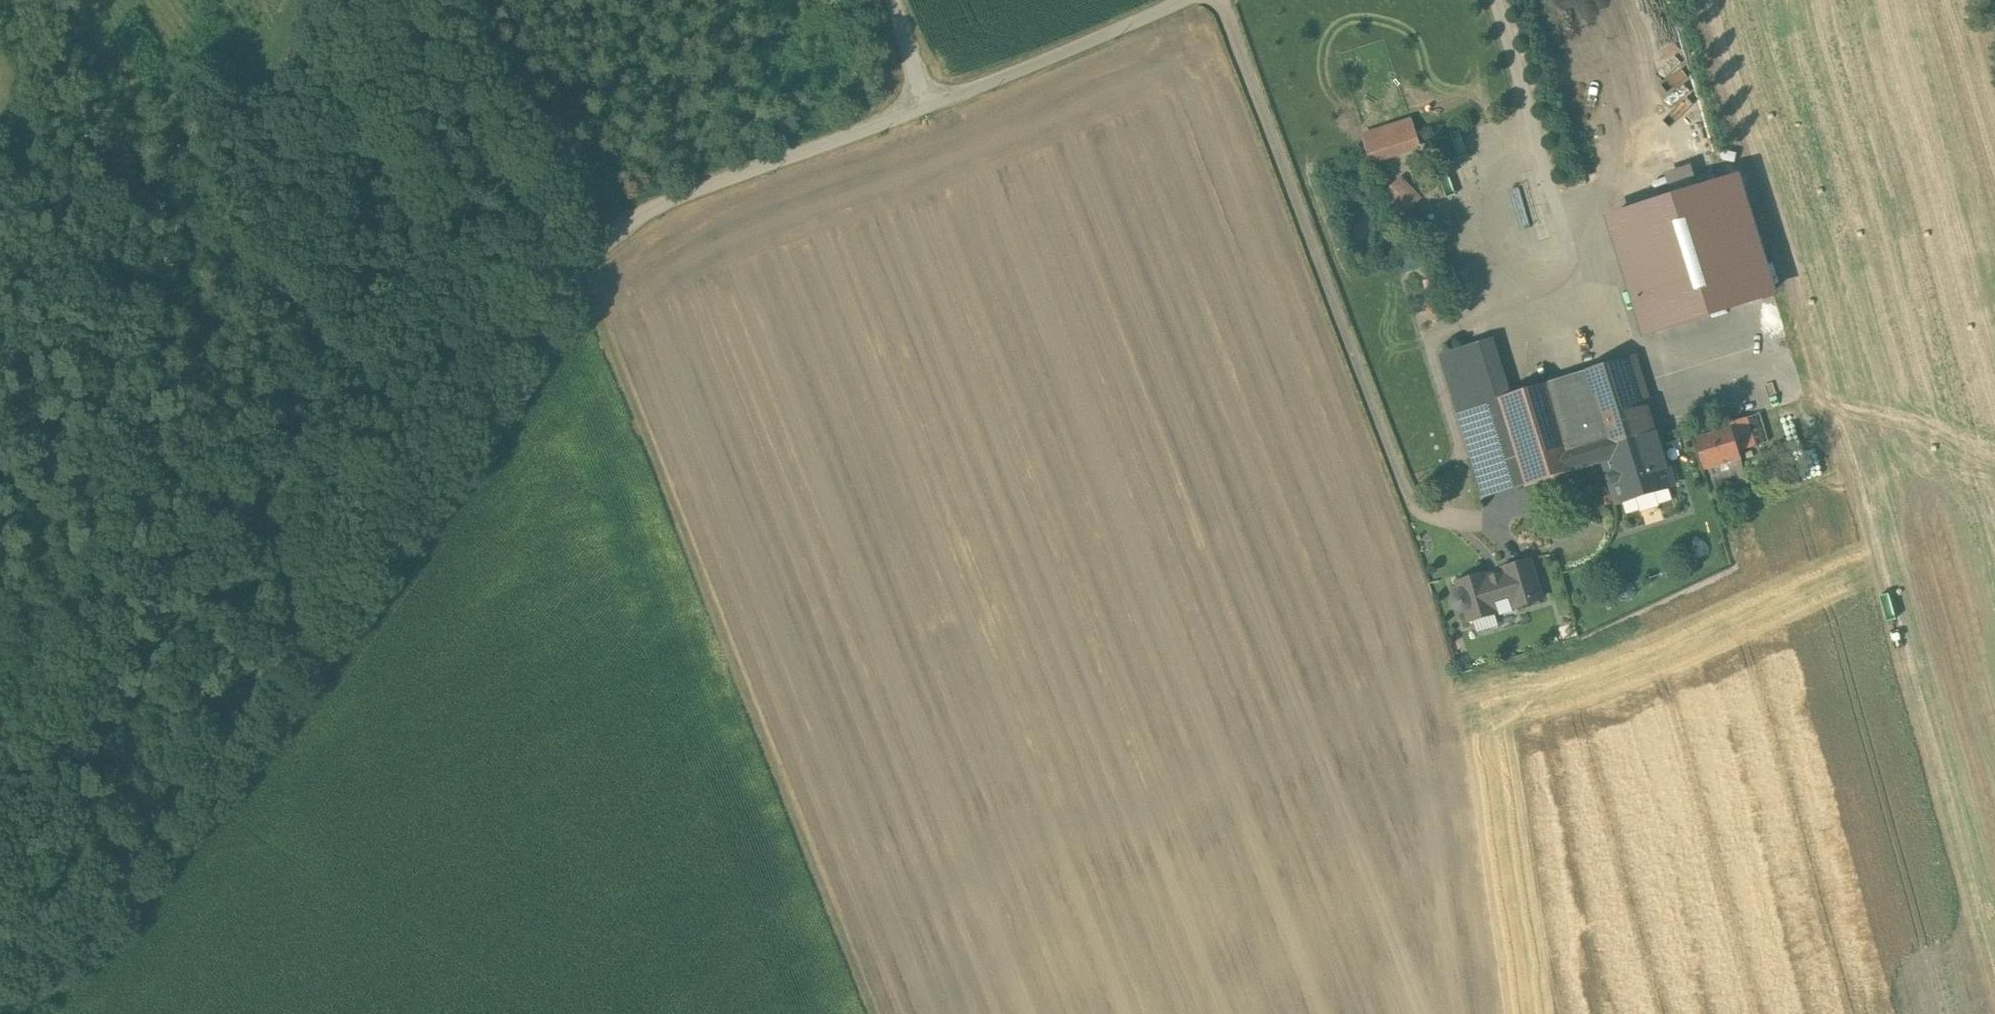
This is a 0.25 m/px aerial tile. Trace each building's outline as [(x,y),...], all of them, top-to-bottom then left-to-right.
[(1670,60),(1679,46),(1669,40),(1655,63),(1666,69),(1656,87),(1669,95),(1685,68),(1670,60)] [(1409,118),(1357,129),(1364,161),(1416,150),(1409,118)] [(1745,177),(1611,220),(1649,339),(1783,296),(1745,177)] [(1603,463),(1576,374),(1510,393),(1493,338),(1441,353),(1484,498),(1603,463)] [(1677,485),(1638,355),(1576,374),(1603,463),(1615,503),(1677,485)] [(1699,436),(1708,467),(1742,457),(1734,426),(1699,436)] [(1453,582),(1465,624),(1545,600),(1533,558),(1502,568),(1503,572),(1489,576),(1488,572),(1453,582)]
